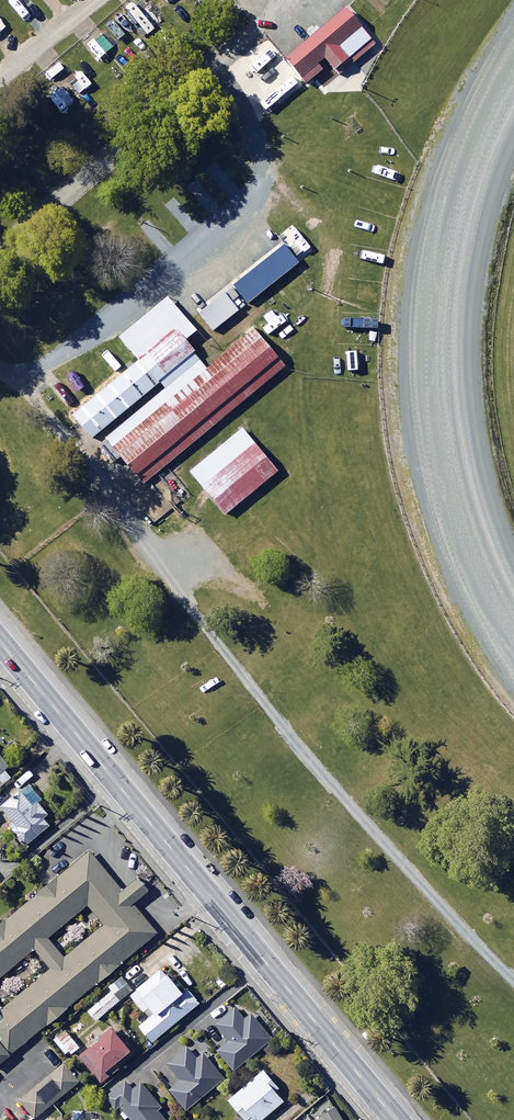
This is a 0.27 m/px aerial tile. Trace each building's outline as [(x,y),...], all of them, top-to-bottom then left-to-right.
[(374,50),(345,14),(279,66),(297,90),(325,68),(335,81),(374,50)] [(299,264),(285,247),(234,288),(248,305),(299,264)] [(110,444),(219,355),(210,345),(201,352),(188,336),(198,328),(192,321),(166,291),(116,334),(117,336),(136,357),(71,412),(79,422),(90,435),(98,428),(110,444)] [(239,312),(225,294),(200,314),(213,332),(239,312)] [(219,355),(110,444),(141,482),(165,463),(282,367),(284,365),(253,327),(219,355)] [(278,469),(242,425),(189,468),(225,512),(278,469)] [(11,775),(6,769),(8,767),(0,758),(0,784),(11,775)] [(23,848),(50,827),(44,819),(48,817),(38,804),(41,801),(29,786),(0,807),(17,830),(12,834),(23,848)] [(0,921),(0,975),(32,947),(48,965),(0,1006),(0,1060),(156,929),(132,900),(148,888),(136,874),(121,887),(88,847),(0,921)] [(162,969),(130,996),(143,1011),(147,1007),(153,1015),(139,1027),(152,1043),(199,1003),(187,989),(183,993),(162,969)] [(130,992),(122,982),(88,1011),(96,1021),(130,992)] [(214,1025),(228,1042),(217,1051),(233,1071),(271,1040),(251,1015),(244,1020),(234,1008),(214,1025)] [(80,1046),(63,1029),(52,1039),(69,1057),(80,1046)] [(135,1055),(113,1029),(80,1057),(102,1083),(118,1070),(135,1055)] [(196,1060),(187,1049),(167,1065),(181,1082),(171,1090),(187,1110),(223,1080),(202,1054),(196,1060)] [(77,1081),(63,1064),(20,1102),(34,1118),(77,1081)] [(263,1071),(228,1100),(245,1119),(261,1119),(283,1101),(274,1091),(278,1088),(263,1071)] [(120,1107),(123,1112),(120,1114),(125,1119),(128,1118),(130,1119),(165,1119),(158,1112),(162,1109),(142,1084),(132,1091),(125,1082),(104,1098),(114,1111),(120,1107)] [(333,1105),(312,1119),(343,1119),(333,1105)]
